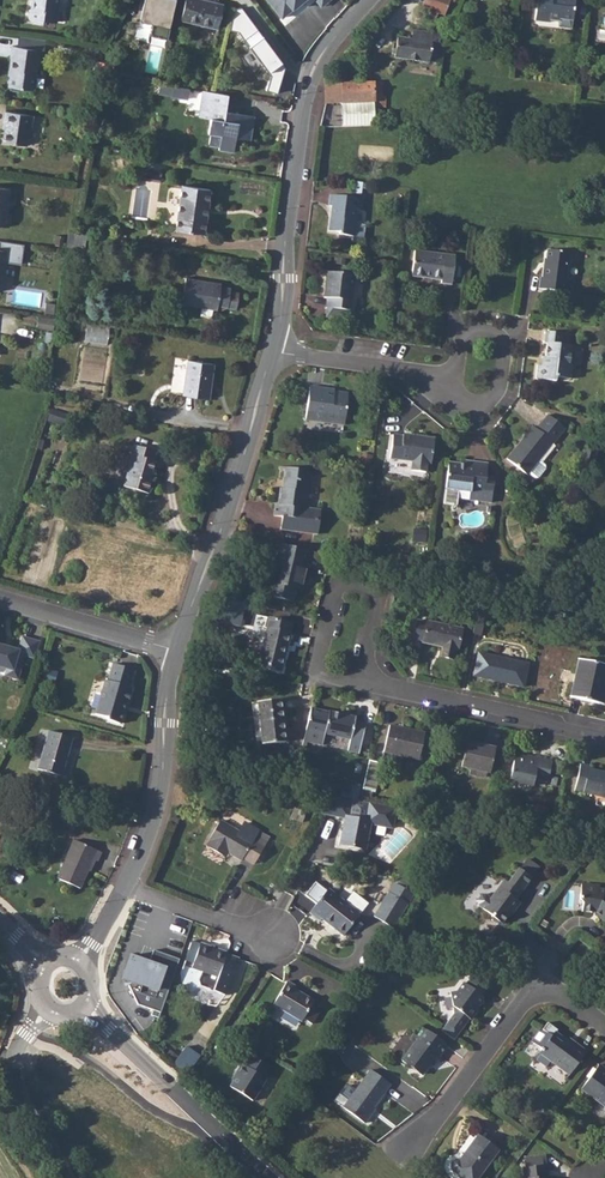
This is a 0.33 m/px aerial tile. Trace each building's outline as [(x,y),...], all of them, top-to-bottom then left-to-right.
[(28,7),(27,7),(25,16),(29,20),(41,22),(41,18),(56,20),(59,0),(29,0),(28,7)] [(139,21),(152,24),(149,35),(167,39),(176,0),(144,0),(139,21)] [(204,0),(185,0),(180,20),(217,28),(223,4),(204,0)] [(282,18),(304,0),(267,0),(282,18)] [(422,7),(428,10),(426,15),(436,19),(438,13),(444,15),(450,0),(425,0),(422,7)] [(549,19),(559,21),(558,28),(571,29),(572,21),(573,21),(575,0),(537,0),(535,21),(549,23),(549,19)] [(242,8),(234,9),(230,30),(238,32),(270,76),(268,91),(279,93),(285,67),(242,8)] [(442,64),(446,37),(448,32),(434,30),(433,33),(413,30),(411,40),(398,38),(395,58),(442,64)] [(20,35),(18,47),(39,50),(43,51),(45,38),(20,35)] [(508,40),(493,38),(492,48),(508,49),(508,40)] [(33,90),(39,50),(18,47),(12,46),(10,58),(11,58),(9,69),(12,70),(11,75),(9,75),(8,86),(11,90),(18,91),(21,88),(33,90)] [(363,46),(351,47),(341,58),(364,57),(363,46)] [(382,82),(325,84),(326,104),(342,104),(342,127),(375,125),(375,108),(385,108),(385,97),(383,97),(382,82)] [(171,97),(173,86),(160,84),(158,95),(171,97)] [(189,89),(173,86),(171,97),(188,100),(189,89)] [(228,95),(203,91),(199,114),(209,116),(206,132),(210,133),(221,135),(219,147),(218,149),(234,152),(237,139),(251,141),(255,118),(225,113),(228,95)] [(31,126),(33,115),(5,111),(3,121),(5,122),(4,129),(3,142),(26,145),(29,126),(31,126)] [(221,135),(210,133),(208,145),(219,147),(221,135)] [(10,189),(0,187),(0,226),(8,227),(10,214),(6,214),(10,189)] [(206,236),(211,192),(183,189),(177,232),(206,236)] [(359,210),(360,199),(331,195),(329,206),(333,206),(332,217),(331,217),(329,231),(339,233),(339,235),(352,237),(351,241),(357,242),(363,238),(365,226),(354,224),(356,209),(359,210)] [(88,224),(81,223),(80,230),(87,232),(88,224)] [(87,234),(69,231),(66,246),(84,249),(87,234)] [(24,244),(0,241),(0,291),(2,291),(7,262),(21,264),(24,244)] [(570,266),(571,253),(547,250),(546,259),(544,259),(542,277),(540,277),(539,289),(571,293),(572,282),(565,281),(567,266),(570,266)] [(452,285),(455,256),(414,251),(411,276),(441,280),(441,284),(452,285)] [(212,299),(223,301),(225,287),(226,282),(215,281),(216,276),(181,270),(177,298),(210,304),(212,299)] [(350,311),(354,275),(327,272),(324,298),(327,298),(326,308),(327,308),(347,311),(350,311)] [(55,304),(45,303),(44,312),(54,313),(55,304)] [(347,311),(327,308),(326,317),(346,320),(347,311)] [(52,320),(40,318),(39,327),(51,329),(52,320)] [(568,345),(569,334),(545,331),(543,343),(547,344),(544,366),(542,379),(556,381),(556,377),(570,378),(572,364),(569,363),(572,346),(568,345)] [(168,394),(191,398),(194,380),(198,380),(201,361),(175,356),(168,394)] [(542,379),(544,366),(537,365),(536,379),(542,379)] [(345,425),(348,394),(334,392),(334,390),(310,387),(306,420),(345,425)] [(66,414),(52,409),(48,421),(63,426),(66,414)] [(553,444),(565,428),(548,415),(536,429),(533,426),(507,459),(527,475),(529,473),(535,478),(538,478),(545,468),(545,465),(539,460),(552,443),(553,444)] [(431,464),(434,438),(403,434),(402,436),(393,435),(390,459),(412,462),(411,470),(426,472),(428,463),(431,464)] [(144,457),(146,449),(122,442),(119,450),(123,453),(113,485),(139,493),(144,477),(141,476),(146,459),(144,457)] [(592,469),(599,448),(585,444),(579,464),(592,469)] [(486,477),(488,464),(465,461),(464,465),(449,463),(444,504),(457,506),(458,498),(491,502),(494,478),(486,477)] [(315,534),(317,521),(308,520),(310,507),(304,506),(308,470),(285,467),(282,490),(279,489),(277,505),(274,505),(272,516),(281,518),(280,530),(315,534)] [(309,551),(280,544),(277,558),(285,559),(280,578),(273,576),(268,596),(294,602),(297,589),(301,590),(309,551)] [(273,609),(271,618),(287,622),(290,612),(273,609)] [(486,611),(478,609),(473,634),(481,636),(486,611)] [(271,618),(257,615),(254,625),(258,626),(255,637),(265,639),(259,664),(281,669),(292,623),(287,622),(271,618)] [(458,650),(462,629),(427,621),(427,622),(418,620),(413,639),(423,641),(423,642),(443,647),(441,656),(453,659),(455,650),(458,650)] [(1,668),(0,673),(0,674),(15,678),(22,656),(31,659),(36,640),(18,636),(13,649),(0,645),(0,668),(1,668)] [(523,687),(528,664),(478,653),(473,676),(523,687)] [(604,689),(604,665),(579,659),(571,697),(601,704),(604,689)] [(129,687),(134,670),(113,664),(108,681),(105,680),(95,714),(106,717),(108,720),(120,724),(125,704),(127,705),(132,688),(129,687)] [(286,742),(281,699),(259,702),(263,745),(286,742)] [(328,713),(311,709),(304,741),(322,745),(325,733),(350,739),(348,750),(359,753),(366,725),(354,723),(356,718),(329,712),(328,713)] [(419,760),(425,733),(390,725),(381,763),(369,760),(362,789),(374,792),(380,767),(383,768),(384,765),(399,768),(402,756),(419,760)] [(62,776),(73,738),(49,731),(38,769),(62,776)] [(347,748),(349,740),(326,735),(324,743),(347,748)] [(489,773),(495,748),(467,742),(461,767),(470,769),(487,773),(489,773)] [(547,781),(552,761),(527,755),(526,758),(515,755),(509,781),(533,786),(534,779),(547,781)] [(588,769),(589,766),(580,764),(574,791),(604,798),(604,773),(588,769)] [(487,773),(470,769),(469,774),(486,778),(487,773)] [(353,800),(331,795),(321,813),(345,818),(340,846),(366,850),(370,825),(392,828),(396,809),(369,804),(367,819),(350,816),(353,800)] [(239,832),(220,821),(209,840),(210,841),(206,846),(225,858),(228,852),(242,860),(243,858),(254,864),(270,838),(259,831),(260,830),(247,823),(243,824),(239,832)] [(97,861),(101,852),(74,840),(57,878),(80,889),(93,859),(97,861)] [(527,859),(520,869),(532,878),(539,868),(527,859)] [(520,869),(518,868),(511,878),(518,883),(520,881),(526,885),(532,878),(520,869)] [(518,883),(511,878),(508,882),(509,883),(509,887),(506,892),(516,900),(526,885),(520,881),(518,883)] [(506,892),(509,887),(509,883),(508,882),(504,880),(490,897),(486,894),(481,895),(477,900),(478,905),(492,916),(491,916),(492,920),(497,925),(502,924),(512,911),(514,912),(520,903),(516,900),(506,892)] [(343,936),(360,914),(328,889),(326,891),(315,882),(305,896),(315,904),(309,913),(319,922),(321,919),(343,936)] [(393,928),(414,894),(395,883),(374,917),(393,928)] [(599,885),(581,884),(580,899),(583,903),(582,912),(596,913),(599,915),(598,917),(604,922),(604,890),(599,889),(599,885)] [(227,955),(227,953),(200,943),(192,968),(202,971),(198,980),(200,985),(225,995),(238,959),(227,955)] [(400,959),(388,949),(382,958),(394,967),(400,959)] [(179,959),(153,950),(149,962),(138,958),(138,961),(128,961),(122,978),(130,981),(129,986),(137,1005),(153,1010),(151,1015),(158,1018),(179,959)] [(471,977),(466,984),(480,995),(486,988),(471,977)] [(296,987),(287,981),(273,1005),(301,1022),(303,1019),(312,1004),(314,1001),(295,989),(296,987)] [(484,1004),(483,997),(480,995),(466,984),(463,983),(457,991),(450,992),(453,1014),(441,1030),(454,1040),(470,1019),(471,1020),(478,1010),(475,1008),(477,1005),(484,1004)] [(321,1009),(312,1004),(303,1019),(312,1024),(321,1009)] [(557,1030),(547,1022),(532,1042),(542,1049),(535,1059),(548,1069),(552,1062),(569,1075),(586,1052),(569,1039),(567,1041),(556,1033),(557,1030)] [(439,1056),(447,1045),(423,1028),(415,1038),(417,1040),(402,1061),(421,1075),(436,1054),(439,1056)] [(348,1042),(340,1037),(333,1046),(341,1052),(348,1042)] [(200,1056),(186,1047),(174,1064),(188,1073),(200,1056)] [(270,1067),(250,1055),(243,1065),(242,1064),(235,1074),(237,1075),(230,1087),(253,1101),(266,1079),(264,1078),(270,1067)] [(599,1065),(581,1089),(604,1107),(604,1070),(599,1065)] [(370,1112),(390,1084),(371,1070),(356,1091),(349,1100),(343,1108),(364,1123),(372,1113),(370,1112)] [(349,1100),(356,1091),(348,1085),(342,1094),(349,1100)] [(540,1122),(534,1117),(528,1125),(534,1129),(540,1122)] [(477,1135),(463,1155),(463,1159),(461,1162),(457,1159),(453,1159),(450,1162),(449,1166),(450,1170),(461,1177),(478,1177),(498,1151),(477,1135)] [(525,1167),(545,1165),(544,1156),(524,1159),(525,1167)] [(545,1165),(525,1167),(523,1168),(524,1177),(547,1177),(545,1165)]
